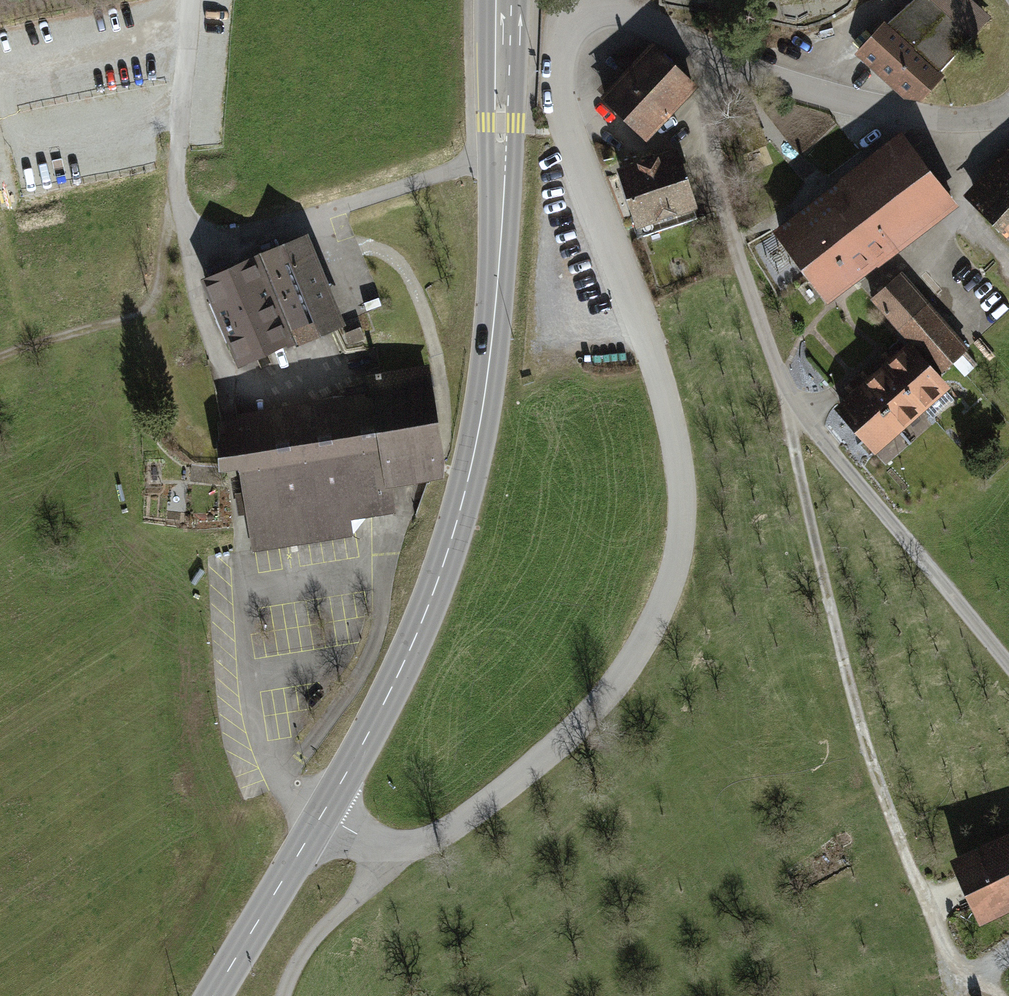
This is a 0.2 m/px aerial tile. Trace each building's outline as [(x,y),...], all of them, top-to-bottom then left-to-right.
[(962,0),(914,0),(886,25),(861,53),(914,100),(985,21),(962,0)] [(692,84),(655,48),(606,100),(644,135),(692,84)] [(906,140),(781,235),(812,276),(857,241),(854,237),(873,223),(868,216),(929,169),(906,140)] [(675,154),(622,171),(643,236),(697,218),(675,154)] [(857,241),(812,276),(827,296),(951,200),(929,169),(868,216),(873,223),(854,237),(857,241)] [(978,203),(1008,234),(1008,170),(978,203)] [(304,239),(251,261),(205,280),(240,362),(286,342),(287,346),(339,323),(304,239)] [(912,307),(891,283),(873,299),(938,373),(966,349),(926,304),(922,307),(918,302),(912,307)] [(358,329),(346,333),(350,342),(362,337),(358,329)] [(908,347),(885,367),(921,408),(944,388),(908,347)] [(885,367),(863,386),(899,427),(921,408),(885,367)] [(376,401),(237,423),(240,442),(243,462),(248,491),(236,493),(239,513),(251,511),(257,548),(353,533),(350,515),(393,509),(389,481),(430,475),(438,449),(425,370),(373,378),(376,401)] [(863,386),(840,406),(876,447),(899,427),(863,386)] [(222,425),(223,444),(240,442),(237,423),(229,424),(222,425)] [(218,482),(220,465),(209,466),(205,465),(200,465),(195,464),(193,479),(218,482)] [(957,861),(981,914),(1008,902),(1008,838),(957,861)]
